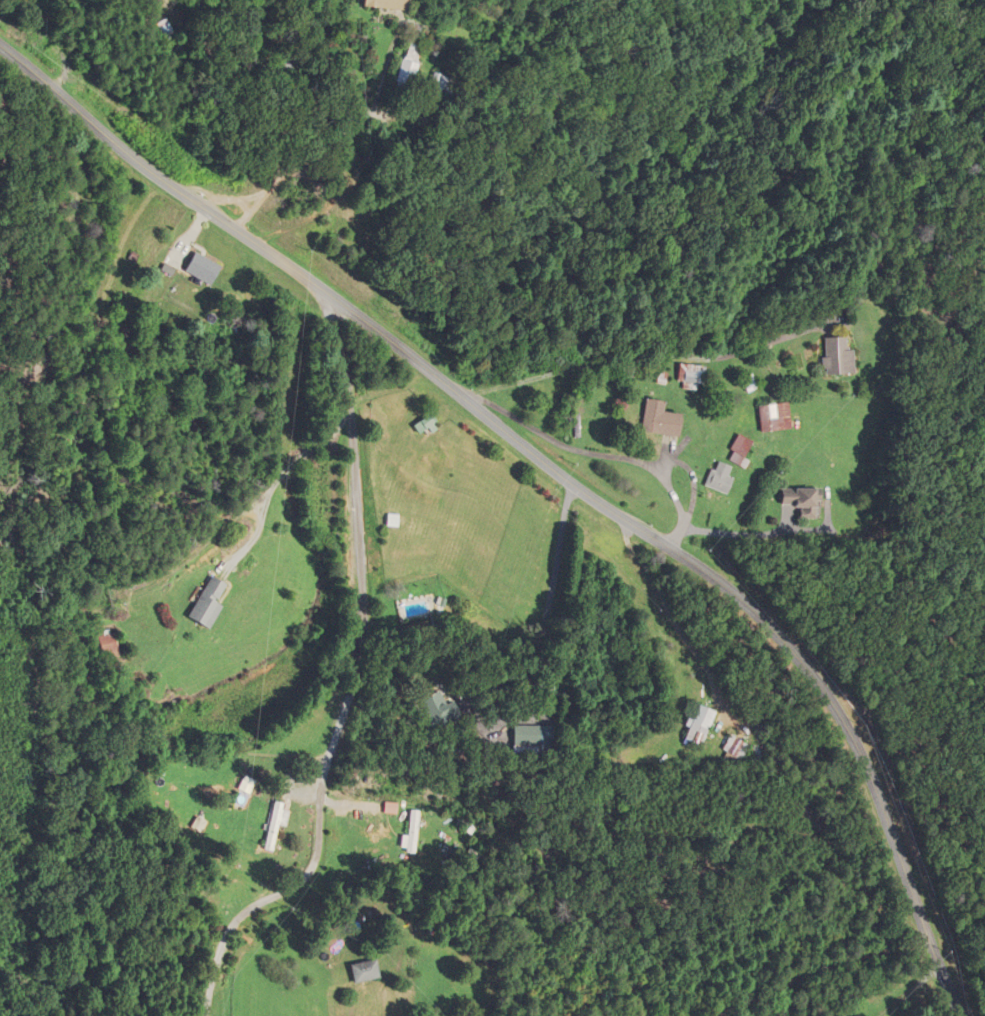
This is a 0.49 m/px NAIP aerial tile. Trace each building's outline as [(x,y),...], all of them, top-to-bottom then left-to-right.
[(408,0),(361,0),(361,6),(407,10),(408,0)] [(154,29),(166,43),(178,34),(166,19),(154,29)] [(415,90),(425,45),(408,42),(399,86),(415,90)] [(447,92),(450,78),(435,74),(431,88),(447,92)] [(221,267),(197,251),(185,270),(210,285),(221,267)] [(853,349),(846,349),(846,338),(822,338),(822,375),(853,375),(853,349)] [(676,390),(701,390),(701,366),(677,365),(676,390)] [(661,413),(662,402),(643,400),(640,432),(677,435),(679,415),(661,413)] [(789,429),(787,403),(755,406),(757,432),(789,429)] [(430,432),(428,419),(412,421),(413,433),(425,431),(425,433),(430,432)] [(749,440),(736,435),(726,460),(739,465),(749,440)] [(724,494),(731,478),(726,476),(730,467),(713,461),(704,486),(724,494)] [(797,507),(797,518),(816,518),(816,489),(778,489),(778,507),(797,507)] [(233,586),(219,577),(193,618),(213,631),(228,607),(223,603),(233,586)] [(127,658),(120,630),(104,634),(111,661),(127,658)] [(463,718),(456,700),(447,704),(441,690),(420,699),(433,731),(463,718)] [(682,739),(702,747),(709,730),(702,727),(709,710),(696,705),(682,739)] [(544,727),(515,727),(515,753),(544,753),(544,727)] [(752,746),(729,735),(722,750),(744,761),(752,746)] [(290,805),(277,802),(267,850),(279,852),(284,826),(286,826),(290,805)] [(411,853),(423,854),(425,811),(413,811),(411,853)] [(352,965),(356,984),(383,978),(379,959),(352,965)]
